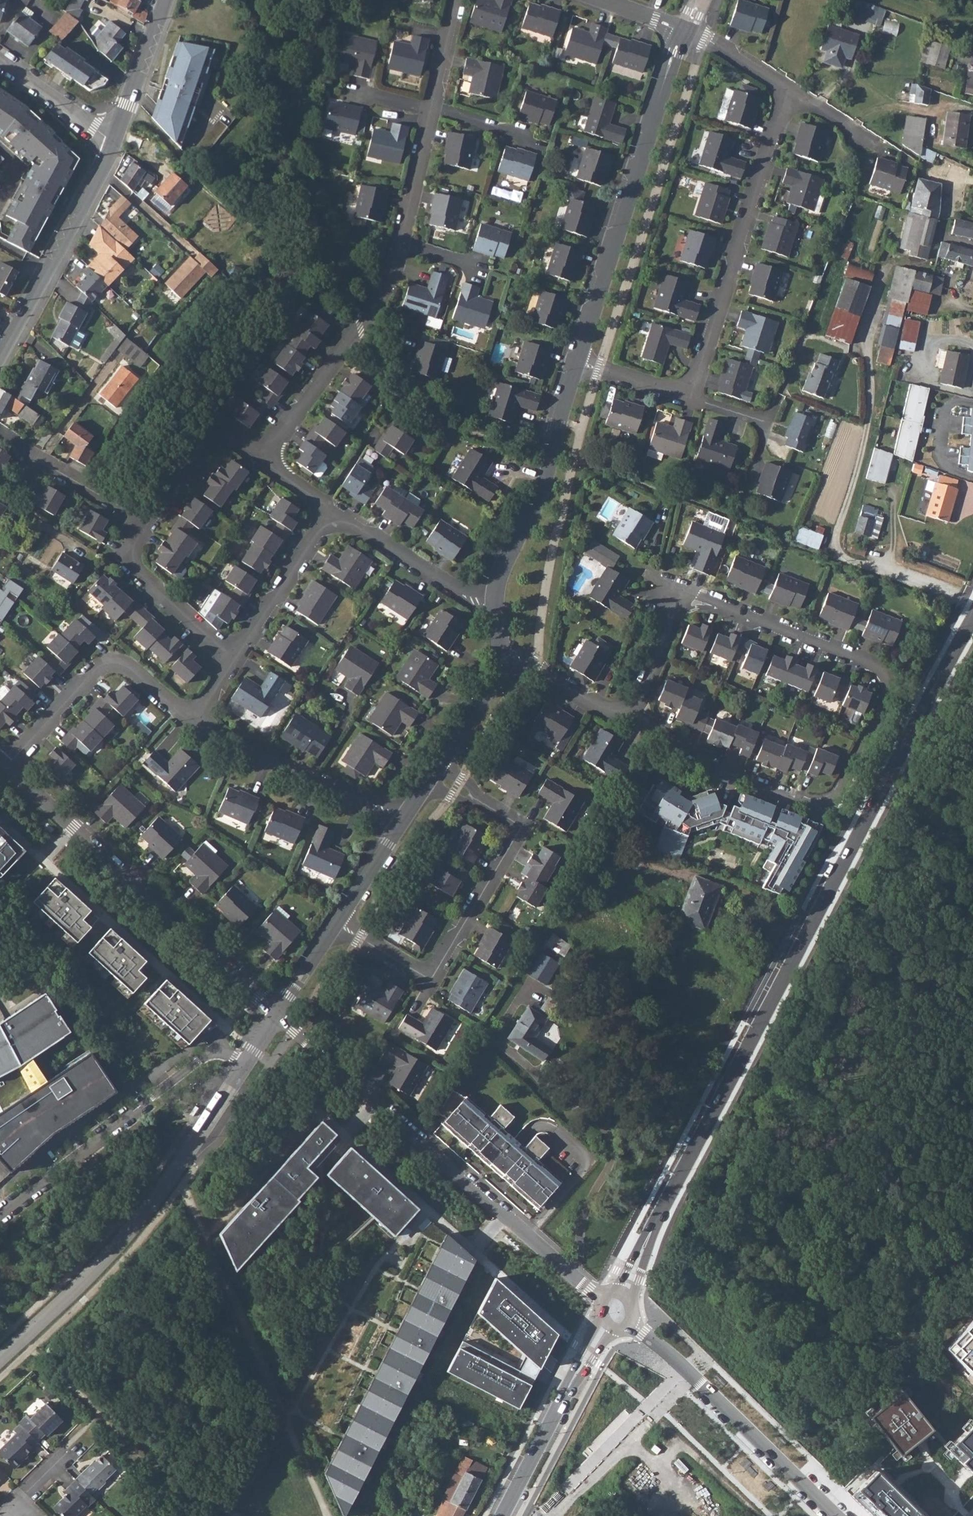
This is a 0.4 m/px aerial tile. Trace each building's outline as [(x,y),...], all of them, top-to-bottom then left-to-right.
[(65,12),(67,13),(77,21),(82,11),(79,10),(84,0),(71,0),(65,12)] [(148,15),(138,8),(141,1),(140,0),(139,0),(111,0),(109,4),(144,24),(148,15)] [(492,0),(476,0),(471,18),(485,23),(484,26),(501,32),(511,0),(495,0),(495,1),(492,0)] [(740,0),(738,0),(730,26),(742,29),(743,28),(750,30),(761,33),(769,9),(740,0)] [(881,25),(887,9),(863,0),(853,0),(848,13),(881,25)] [(540,7),(529,3),(522,28),(552,37),(560,11),(548,7),(548,9),(540,7)] [(28,46),(41,28),(29,19),(34,13),(26,8),(22,13),(21,12),(7,31),(28,46)] [(71,30),(79,22),(77,21),(67,13),(49,32),(61,40),(62,39),(71,30)] [(485,23),(471,18),(469,22),(484,26),(485,23)] [(884,31),(898,34),(901,22),(887,19),(884,31)] [(118,43),(126,33),(110,21),(93,42),(97,49),(112,61),(123,48),(118,43)] [(589,33),(572,27),(565,50),(580,55),(579,58),(596,64),(603,43),(610,45),(613,36),(606,34),(608,28),(592,23),(589,33)] [(851,59),(859,35),(828,25),(820,49),(826,51),(823,62),(837,67),(843,64),(845,58),(851,59)] [(394,39),(410,43),(412,37),(395,33),(394,39)] [(411,46),(393,42),(388,65),(403,68),(402,72),(420,76),(428,39),(413,36),(411,46)] [(617,48),(612,63),(643,72),(651,46),(639,42),(638,44),(631,42),(613,36),(610,45),(617,48)] [(358,42),(343,39),(337,62),(355,66),(353,75),(368,79),(376,42),(359,38),(358,42)] [(943,69),(950,47),(926,40),(922,61),(943,69)] [(150,117),(180,146),(203,85),(200,83),(204,73),(207,75),(216,51),(179,43),(165,78),(170,80),(164,95),(159,94),(150,117)] [(43,59),(90,91),(104,86),(108,80),(57,45),(43,59)] [(580,55),(565,50),(564,54),(579,58),(580,55)] [(503,66),(466,58),(463,73),(473,76),(469,93),(492,98),(495,83),(499,84),(503,66)] [(170,80),(165,78),(159,94),(164,95),(170,80)] [(756,89),(742,84),(740,92),(746,94),(754,96),(756,89)] [(928,105),(931,89),(917,85),(911,84),(910,94),(915,95),(914,103),(928,105)] [(33,166),(7,215),(18,221),(6,242),(23,251),(29,241),(33,243),(53,207),(50,205),(60,186),(63,188),(76,165),(65,154),(68,150),(61,143),(59,145),(50,138),(54,134),(54,133),(41,121),(38,124),(25,112),(28,109),(0,90),(0,134),(1,134),(33,166)] [(740,92),(734,90),(731,100),(725,120),(751,129),(755,117),(753,116),(755,109),(759,98),(754,96),(746,94),(740,92)] [(557,101),(526,91),(518,117),(530,121),(530,120),(538,122),(549,125),(557,101)] [(615,103),(595,96),(584,131),(622,143),(626,130),(608,124),(615,103)] [(341,106),(330,103),(324,128),(355,135),(356,132),(360,112),(361,108),(349,106),(348,107),(341,106)] [(38,124),(41,121),(28,109),(25,112),(38,124)] [(356,132),(363,133),(368,114),(360,112),(356,132)] [(967,133),(970,115),(947,112),(943,145),(962,148),(965,132),(967,133)] [(921,156),(926,119),(906,116),(902,144),(921,156)] [(187,155),(196,166),(230,126),(220,117),(187,155)] [(390,133),(373,129),(368,152),(383,156),(382,160),(400,164),(408,127),(393,123),(390,133)] [(827,131),(801,123),(797,135),(799,136),(797,143),(793,154),(818,162),(827,131)] [(733,139),(710,131),(699,165),(740,178),(745,162),(728,157),(733,139)] [(476,138),(449,132),(446,144),(448,145),(446,152),(444,164),(469,169),(476,138)] [(59,145),(61,143),(62,141),(54,134),(50,138),(59,145)] [(516,150),(505,147),(498,171),(528,181),(536,155),(524,151),(524,153),(516,150)] [(612,156),(586,148),(576,178),(601,186),(604,175),(607,168),(608,168),(612,156)] [(65,154),(76,165),(79,159),(68,150),(65,154)] [(896,166),(889,163),(889,161),(877,158),(869,184),(900,193),(907,169),(896,166)] [(151,185),(155,179),(133,163),(123,176),(136,186),(142,178),(151,185)] [(823,179),(787,168),(782,183),(792,186),(786,203),(817,213),(822,197),(818,196),(823,179)] [(177,199),(187,187),(172,174),(155,193),(171,206),(171,205),(176,209),(181,203),(177,199)] [(136,186),(123,176),(120,181),(132,192),(136,186)] [(919,179),(912,207),(911,213),(922,216),(936,220),(939,212),(941,184),(919,179)] [(729,190),(705,182),(695,216),(721,224),(725,210),(723,209),(727,197),(729,190)] [(388,191),(361,185),(354,216),(379,222),(382,211),(383,204),(385,204),(388,191)] [(50,205),(53,207),(63,188),(60,186),(50,205)] [(570,198),(561,229),(587,237),(590,225),(589,224),(591,217),(595,206),(581,202),(584,192),(573,188),(570,198)] [(462,199),(435,193),(432,206),(434,206),(432,214),(430,225),(455,230),(462,199)] [(116,203),(124,211),(131,204),(122,196),(116,203)] [(149,205),(159,214),(166,205),(156,197),(149,205)] [(109,210),(100,227),(104,230),(125,250),(138,237),(118,218),(124,211),(116,203),(109,210)] [(163,219),(171,210),(166,205),(159,214),(158,215),(163,219)] [(910,212),(900,249),(910,251),(909,255),(927,260),(930,247),(915,243),(922,216),(911,213),(910,212)] [(798,224),(790,221),(774,216),(772,223),(768,235),(766,235),(761,248),(787,257),(798,224)] [(930,247),(936,220),(922,216),(915,243),(930,247)] [(955,219),(952,234),(972,239),(972,223),(955,219)] [(511,233),(481,224),(473,250),(485,254),(485,252),(493,254),(504,258),(511,233)] [(94,241),(104,230),(100,227),(91,244),(101,254),(104,251),(94,241)] [(125,250),(104,230),(94,241),(104,251),(101,254),(88,268),(106,285),(133,257),(125,250)] [(716,238),(690,230),(680,260),(705,268),(708,257),(711,250),(712,251),(716,238)] [(29,241),(23,251),(28,253),(33,243),(29,241)] [(848,259),(854,243),(848,241),(846,246),(835,241),(831,253),(848,259)] [(969,265),(972,251),(941,242),(937,256),(958,262),(956,266),(962,268),(963,264),(969,265)] [(582,251),(556,243),(546,273),(571,281),(574,270),(576,263),(578,264),(582,251)] [(181,298),(206,272),(212,277),(219,270),(200,253),(194,260),(191,257),(176,274),(178,276),(168,286),(181,298)] [(18,272),(1,263),(0,264),(0,294),(5,297),(18,272)] [(783,271),(772,268),(757,263),(753,275),(754,276),(752,283),(749,294),(773,302),(783,271)] [(845,276),(872,284),(876,272),(849,264),(845,276)] [(933,277),(933,276),(897,267),(889,298),(892,299),(906,303),(908,303),(911,288),(929,293),(932,282),(933,277)] [(86,277),(76,287),(81,293),(91,302),(107,286),(106,285),(88,268),(83,274),(86,277)] [(448,276),(433,271),(428,289),(410,283),(402,307),(435,318),(448,276)] [(168,286),(178,276),(176,274),(166,285),(168,286)] [(688,282),(664,274),(654,308),(695,321),(700,305),(682,300),(688,282)] [(858,317),(870,288),(846,279),(835,308),(858,317)] [(479,287),(464,282),(452,319),(470,324),(471,320),(486,325),(493,302),(476,297),(479,287)] [(940,295),(942,285),(932,282),(929,293),(940,295)] [(907,310),(927,315),(931,295),(912,290),(907,310)] [(567,299),(541,291),(531,321),(556,329),(559,318),(561,311),(563,311),(567,299)] [(91,302),(81,293),(74,307),(86,313),(92,303),(91,302)] [(888,314),(903,317),(906,303),(892,299),(888,314)] [(69,346),(86,313),(74,307),(67,303),(58,318),(61,319),(51,337),(69,346)] [(308,310),(297,325),(299,326),(318,339),(324,330),(328,325),(330,327),(338,316),(326,308),(318,318),(308,310)] [(824,340),(847,350),(858,317),(835,308),(824,340)] [(747,329),(741,345),(742,346),(749,348),(746,357),(757,360),(759,351),(764,353),(768,338),(772,339),(778,322),(742,310),(737,326),(747,329)] [(914,352),(920,322),(905,319),(899,348),(914,352)] [(486,325),(471,320),(470,324),(484,329),(486,325)] [(691,335),(653,323),(642,358),(662,364),(669,343),(686,349),(691,335)] [(114,351),(125,336),(115,325),(109,332),(116,339),(109,348),(114,351)] [(302,356),(309,346),(314,349),(320,341),(318,339),(299,326),(286,344),(287,345),(302,356)] [(423,334),(421,341),(447,349),(449,342),(423,334)] [(552,347),(526,338),(516,369),(541,377),(544,366),(546,358),(548,359),(552,347)] [(767,354),(772,339),(768,338),(764,353),(767,354)] [(139,367),(148,356),(144,352),(126,339),(117,350),(139,367)] [(447,349),(421,341),(417,353),(419,354),(416,361),(413,372),(437,380),(447,349)] [(287,345),(274,363),(291,376),(296,369),(298,371),(303,365),(300,363),(304,357),(302,356),(287,345)] [(889,365),(894,349),(880,345),(876,362),(889,365)] [(961,388),(969,356),(948,351),(947,352),(941,350),(937,365),(944,367),(941,383),(961,388)] [(823,398),(833,371),(835,371),(839,361),(820,353),(816,363),(815,362),(810,374),(811,374),(809,378),(808,378),(806,380),(802,390),(823,398)] [(727,358),(722,372),(724,373),(720,384),(718,392),(750,402),(752,394),(745,391),(752,366),(754,367),(757,360),(746,357),(744,364),(727,358)] [(52,383),(59,371),(39,360),(19,394),(30,400),(37,388),(44,392),(49,382),(52,383)] [(116,408),(139,379),(122,366),(99,395),(116,408)] [(353,374),(357,377),(361,371),(355,366),(351,372),(353,374)] [(287,382),(267,367),(257,382),(267,389),(260,399),(268,405),(272,408),(280,397),(277,396),(281,391),(287,382)] [(357,377),(353,374),(349,380),(346,378),(342,384),(344,386),(340,392),(357,404),(375,380),(361,371),(357,377)] [(540,395),(499,382),(488,416),(512,423),(518,405),(536,411),(540,395)] [(894,454),(912,461),(919,433),(920,434),(924,417),(923,417),(929,389),(910,385),(894,454)] [(40,416),(26,407),(16,400),(11,396),(0,390),(0,414),(5,405),(33,425),(40,416)] [(332,414),(348,425),(361,407),(357,404),(340,392),(334,400),(339,403),(332,414)] [(30,400),(19,394),(16,400),(26,407),(30,400)] [(228,413),(248,428),(255,419),(258,414),(260,415),(268,405),(260,399),(256,396),(249,407),(238,399),(228,413)] [(624,403),(613,399),(611,404),(607,419),(605,424),(636,433),(644,407),(632,403),(631,405),(624,403)] [(607,419),(611,404),(604,402),(600,416),(607,419)] [(972,473),(972,410),(971,409),(971,418),(963,417),(962,434),(971,435),(970,449),(960,448),(959,464),(968,465),(967,471),(972,473)] [(795,412),(785,437),(788,438),(785,445),(803,452),(815,420),(795,412)] [(324,439),(335,447),(345,433),(324,418),(318,426),(314,431),(312,430),(305,441),(317,449),(324,439)] [(674,427),(657,422),(650,444),(664,449),(663,453),(680,459),(692,422),(677,418),(674,427)] [(724,423),(714,420),(709,418),(696,459),(729,470),(737,446),(719,440),(724,423)] [(74,422),(64,436),(78,446),(74,449),(70,457),(86,467),(95,453),(85,447),(94,436),(74,422)] [(393,447),(404,455),(414,440),(393,426),(387,435),(383,440),(381,439),(374,449),(386,458),(393,447)] [(304,452),(296,462),(313,474),(313,473),(322,461),(326,456),(317,449),(305,441),(299,449),(304,452)] [(647,452),(661,457),(663,453),(664,449),(650,444),(647,452)] [(492,462),(471,448),(452,478),(489,501),(498,487),(482,478),(492,462)] [(865,478),(883,483),(893,455),(874,449),(865,478)] [(2,469),(4,471),(8,464),(6,463),(10,456),(0,450),(0,472),(2,469)] [(359,458),(341,485),(350,490),(355,494),(354,496),(365,504),(373,492),(363,485),(373,470),(372,467),(359,458)] [(214,475),(233,489),(235,490),(248,472),(232,460),(225,470),(220,467),(214,475)] [(322,461),(313,473),(317,476),(320,476),(326,468),(326,465),(322,461)] [(792,472),(766,462),(761,474),(763,475),(760,482),(756,493),(780,502),(792,472)] [(204,496),(220,507),(233,489),(214,475),(212,474),(206,482),(211,486),(204,496)] [(940,475),(938,482),(956,488),(958,480),(940,475)] [(948,522),(957,488),(956,488),(938,482),(936,482),(926,515),(948,522)] [(31,503),(53,516),(65,496),(47,486),(41,497),(36,494),(31,503)] [(404,499),(408,492),(398,486),(395,487),(393,491),(404,499)] [(394,516),(404,499),(393,491),(385,487),(375,503),(385,510),(382,515),(390,520),(394,516)] [(409,493),(405,500),(417,507),(420,503),(419,500),(409,493)] [(186,511),(181,517),(193,525),(199,529),(212,511),(195,498),(190,504),(188,503),(183,509),(186,511)] [(269,517),(278,523),(290,531),(296,522),(291,519),(298,509),(281,498),(269,517)] [(412,528),(423,511),(417,507),(405,500),(404,499),(394,516),(390,520),(399,526),(402,521),(412,528)] [(876,538),(882,519),(876,517),(878,509),(863,505),(855,532),(876,538)] [(653,522),(629,508),(613,535),(635,548),(640,539),(645,532),(646,533),(653,522)] [(79,530),(102,543),(107,534),(102,531),(108,520),(90,511),(79,530)] [(197,543),(186,535),(193,525),(181,517),(174,527),(176,529),(172,534),(166,542),(185,556),(187,557),(197,543)] [(683,545),(700,552),(693,569),(708,575),(724,534),(692,521),(683,545)] [(444,522),(430,544),(440,550),(446,554),(445,556),(452,560),(467,537),(444,522)] [(254,543),(272,554),(278,545),(281,540),(283,541),(290,531),(278,523),(271,533),(260,526),(251,541),(254,543)] [(819,548),(824,534),(800,525),(794,540),(819,548)] [(619,556),(592,540),(588,546),(604,556),(615,563),(619,556)] [(156,563),(172,574),(185,556),(166,542),(164,541),(158,549),(163,553),(156,563)] [(254,543),(241,561),(259,573),(263,567),(266,568),(270,562),(267,560),(272,554),(254,543)] [(864,556),(867,548),(852,543),(850,552),(864,556)] [(368,558),(348,545),(339,560),(330,555),(322,568),(353,589),(363,573),(360,571),(368,558)] [(584,553),(601,563),(604,556),(588,546),(584,553)] [(483,548),(477,557),(482,560),(488,551),(483,548)] [(62,552),(51,570),(73,584),(84,566),(62,552)] [(618,596),(628,580),(611,569),(615,563),(604,556),(601,563),(600,564),(606,568),(589,597),(626,619),(634,605),(618,596)] [(765,568),(735,556),(726,580),(736,584),(744,587),(743,589),(755,593),(765,568)] [(363,573),(372,561),(368,558),(360,571),(363,573)] [(235,566),(225,580),(236,588),(229,598),(239,604),(242,606),(249,595),(247,594),(250,589),(256,580),(235,566)] [(779,573),(769,599),(781,603),(781,602),(789,605),(799,609),(809,585),(779,573)] [(9,578),(22,585),(25,581),(11,574),(9,578)] [(105,606),(119,590),(114,585),(116,583),(110,578),(108,580),(102,575),(88,591),(105,606)] [(13,602),(4,597),(7,592),(16,598),(22,589),(7,579),(0,588),(2,589),(2,590),(0,589),(0,621),(13,602)] [(404,586),(394,580),(380,602),(407,619),(422,596),(411,589),(410,591),(404,586)] [(307,594),(301,605),(297,611),(317,625),(336,595),(313,581),(306,593),(307,594)] [(119,590),(105,606),(102,609),(115,620),(124,611),(133,619),(143,608),(134,599),(132,601),(127,597),(119,590)] [(833,624),(848,630),(849,625),(856,628),(860,619),(853,616),(858,604),(825,592),(816,615),(827,620),(834,622),(833,624)] [(209,612),(227,623),(231,617),(233,619),(237,612),(235,611),(239,604),(229,598),(221,593),(209,612)] [(301,605),(307,594),(306,593),(299,603),(301,605)] [(143,628),(134,637),(146,649),(148,647),(161,633),(164,630),(156,623),(151,619),(153,617),(143,608),(133,619),(143,628)] [(462,623),(441,609),(424,636),(447,651),(453,640),(452,639),(456,633),(462,623)] [(874,638),(881,641),(891,645),(893,640),(899,626),(901,621),(871,610),(867,622),(860,619),(856,628),(863,631),(862,635),(873,640),(874,638)] [(60,636),(75,649),(83,640),(88,644),(95,636),(76,619),(60,636)] [(681,642),(702,651),(712,627),(702,623),(700,629),(689,624),(681,642)] [(308,640),(286,626),(280,636),(276,642),(274,641),(267,652),(290,667),(308,640)] [(900,643),(906,629),(899,626),(893,640),(900,643)] [(170,641),(161,633),(148,647),(165,663),(182,644),(174,637),(170,641)] [(710,652),(731,660),(735,650),(740,637),(731,633),(729,638),(717,634),(710,652)] [(75,649),(60,636),(59,634),(47,647),(57,656),(48,665),(54,671),(59,675),(68,665),(66,664),(70,659),(77,651),(75,649)] [(599,669),(603,663),(609,653),(608,652),(612,646),(597,637),(593,644),(587,640),(570,667),(575,670),(588,678),(594,681),(600,671),(599,669)] [(757,646),(751,644),(752,641),(740,637),(735,650),(746,655),(741,667),(758,673),(767,650),(757,646)] [(363,654),(350,646),(348,649),(361,657),(363,654)] [(187,683),(200,668),(191,660),(195,656),(187,649),(170,668),(187,683)] [(361,657),(348,649),(335,669),(350,679),(344,687),(357,696),(378,664),(363,654),(361,657)] [(414,649),(406,662),(409,664),(418,652),(414,649)] [(409,664),(406,662),(396,677),(428,698),(437,685),(428,679),(438,664),(418,652),(409,664)] [(765,674),(786,683),(794,664),(796,659),(786,655),(784,660),(773,655),(765,674)] [(39,656),(23,673),(39,687),(44,682),(47,684),(52,678),(49,676),(54,671),(48,665),(39,656)] [(786,683),(807,691),(817,667),(807,664),(805,669),(794,664),(786,683)] [(588,678),(575,670),(571,676),(584,684),(588,678)] [(284,681),(271,672),(261,688),(245,677),(231,698),(260,717),(284,681)] [(823,672),(813,695),(830,702),(835,690),(846,694),(850,685),(852,681),(840,676),(839,679),(833,676),(823,672)] [(14,716),(22,706),(27,710),(33,703),(30,699),(35,694),(19,680),(14,686),(9,691),(4,687),(1,687),(0,689),(0,703),(14,716)] [(666,680),(658,700),(665,703),(664,706),(671,708),(672,706),(679,708),(685,694),(687,689),(666,680)] [(842,705),(863,713),(864,710),(870,712),(874,702),(868,700),(871,693),(864,690),(865,688),(858,685),(857,688),(850,685),(846,694),(842,705)] [(113,707),(122,716),(138,700),(123,686),(115,695),(110,692),(104,699),(113,707)] [(418,713),(387,692),(377,708),(380,710),(372,722),(392,735),(401,721),(410,726),(418,713)] [(685,694),(679,708),(675,717),(685,721),(691,724),(690,726),(702,731),(708,717),(696,713),(701,701),(685,694)] [(83,721),(102,738),(105,734),(114,725),(104,716),(113,707),(104,699),(102,697),(93,707),(95,708),(91,713),(83,721)] [(545,702),(532,724),(559,741),(574,717),(563,711),(562,712),(555,708),(545,702)] [(5,721),(10,725),(17,718),(14,716),(0,703),(0,728),(5,721)] [(372,722),(380,710),(377,708),(368,720),(372,722)] [(324,732),(295,713),(281,736),(293,744),(294,742),(305,749),(311,753),(313,749),(320,754),(330,737),(324,733),(324,732)] [(702,731),(709,734),(715,720),(708,717),(702,731)] [(709,734),(707,739),(714,742),(713,745),(720,747),(721,745),(728,747),(729,743),(736,728),(715,719),(715,720),(709,734)] [(81,742),(90,751),(102,738),(83,721),(76,729),(72,734),(70,732),(61,742),(72,751),(81,742)] [(758,733),(737,725),(736,728),(729,743),(741,748),(739,753),(748,757),(758,733)] [(623,742),(601,729),(583,759),(620,781),(629,767),(613,758),(623,742)] [(392,754),(360,733),(350,748),(354,751),(345,763),(347,765),(360,773),(365,776),(375,761),(383,767),(392,754)] [(763,740),(755,759),(762,762),(761,765),(768,768),(769,765),(776,768),(784,748),(763,740)] [(305,749),(294,742),(293,744),(303,751),(305,749)] [(799,771),(807,753),(786,744),(784,748),(776,768),(785,772),(788,766),(799,771)] [(54,758),(45,768),(50,772),(60,781),(75,764),(56,747),(49,755),(54,758)] [(350,748),(342,761),(345,763),(354,751),(350,748)] [(837,757),(816,748),(807,772),(816,776),(818,771),(830,775),(837,757)] [(175,792),(199,766),(181,749),(168,763),(154,750),(143,762),(175,792)] [(501,785),(508,789),(507,790),(518,797),(532,773),(505,757),(491,779),(501,785)] [(360,773),(347,765),(343,771),(356,779),(360,773)] [(658,776),(654,783),(658,786),(662,779),(658,776)] [(584,801),(546,779),(538,793),(554,802),(544,818),(566,831),(584,801)] [(658,786),(654,783),(640,806),(646,810),(644,814),(652,819),(653,818),(656,814),(666,821),(664,825),(654,850),(677,859),(682,847),(684,848),(689,834),(718,824),(724,810),(719,808),(717,802),(714,792),(708,794),(707,790),(690,796),(662,779),(658,786)] [(120,784),(94,812),(106,823),(113,816),(126,827),(142,810),(131,800),(133,797),(120,784)] [(218,811),(248,824),(259,799),(247,794),(246,795),(239,792),(228,788),(218,811)] [(740,808),(734,805),(731,812),(725,827),(732,830),(730,835),(759,847),(760,845),(764,835),(770,838),(768,843),(774,847),(772,851),(761,869),(769,874),(760,888),(788,898),(817,841),(822,827),(802,819),(800,822),(798,821),(798,820),(780,813),(776,824),(769,821),(775,806),(746,794),(740,808)] [(131,800),(142,810),(145,807),(133,797),(131,800)] [(726,805),(717,802),(719,808),(724,810),(726,805)] [(646,810),(640,806),(638,811),(644,814),(646,810)] [(264,831),(294,844),(305,818),(293,813),(292,815),(285,812),(274,808),(264,831)] [(822,825),(782,808),(780,813),(798,820),(798,821),(800,822),(802,819),(822,827),(822,825)] [(731,812),(724,810),(718,824),(725,827),(731,812)] [(666,821),(656,814),(653,818),(664,825),(666,821)] [(149,844),(155,849),(154,850),(163,859),(182,839),(158,817),(141,836),(149,844)] [(465,823),(448,851),(472,865),(478,854),(477,853),(481,846),(487,836),(465,823)] [(303,865),(335,878),(344,855),(327,848),(334,831),(319,825),(303,865)] [(3,876),(26,850),(0,827),(0,873),(3,876)] [(770,838),(764,835),(760,845),(767,847),(772,851),(774,847),(768,843),(770,838)] [(217,851),(205,841),(200,846),(212,857),(214,854),(217,851)] [(228,866),(214,854),(212,857),(200,846),(194,853),(188,847),(181,854),(188,860),(184,864),(197,876),(190,884),(202,894),(228,866)] [(532,865),(526,876),(528,877),(543,886),(554,866),(553,866),(559,856),(543,847),(537,856),(533,853),(527,862),(532,865)] [(429,883),(451,896),(459,881),(461,882),(468,871),(456,864),(449,874),(438,868),(429,883)] [(705,931),(722,886),(695,875),(682,910),(685,911),(681,921),(705,931)] [(99,917),(55,876),(34,898),(79,939),(99,917)] [(517,896),(535,907),(546,888),(543,886),(528,877),(524,883),(522,882),(518,888),(520,890),(517,896)] [(256,907),(232,885),(215,905),(223,912),(229,918),(228,919),(238,927),(256,907)] [(431,930),(437,920),(415,907),(399,934),(415,944),(422,948),(429,938),(427,937),(431,930)] [(271,911),(283,921),(286,918),(274,908),(271,911)] [(256,930),(270,941),(263,949),(275,959),(300,930),(286,918),(283,921),(271,911),(256,930)] [(147,958),(110,925),(89,950),(134,989),(148,974),(139,967),(147,958)] [(496,968),(513,941),(489,927),(482,938),(484,939),(480,946),(474,955),(496,968)] [(413,948),(420,953),(422,948),(415,944),(413,948)] [(527,974),(546,985),(559,964),(540,952),(527,974)] [(470,1013),(487,983),(464,969),(457,982),(458,983),(452,994),(448,1000),(470,1013)] [(211,1016),(166,976),(144,1000),(189,1040),(211,1016)] [(358,988),(364,991),(369,983),(370,980),(364,977),(358,988)] [(450,993),(452,994),(458,983),(457,982),(450,993)] [(384,1023),(403,991),(389,983),(384,992),(369,983),(364,991),(357,1003),(370,1011),(368,1014),(384,1023)] [(18,1104),(14,1109),(0,1119),(0,1161),(11,1173),(38,1148),(29,1119),(57,1100),(71,1122),(117,1092),(91,1053),(47,1082),(31,1058),(70,1032),(59,1015),(57,1016),(54,1011),(56,1010),(45,994),(0,1024),(0,1077),(23,1096),(18,1104)] [(355,1006),(368,1014),(370,1011),(357,1003),(355,1006)] [(528,1007),(508,1038),(542,1061),(550,1048),(534,1038),(547,1019),(528,1007)] [(436,1051),(453,1021),(432,1008),(422,1024),(407,1015),(398,1029),(436,1051)] [(408,1096),(426,1066),(389,1044),(380,1058),(396,1067),(387,1084),(408,1096)] [(14,1109),(18,1104),(23,1096),(0,1077),(0,1119),(14,1109)] [(511,1186),(537,1209),(562,1182),(542,1164),(540,1167),(532,1161),(535,1158),(538,1161),(549,1149),(536,1136),(524,1149),(527,1151),(524,1154),(517,1147),(520,1144),(507,1133),(505,1136),(498,1131),(501,1128),(503,1130),(514,1118),(501,1105),(490,1117),(489,1118),(492,1120),(489,1123),(482,1116),(485,1113),(466,1096),(465,1098),(453,1090),(438,1114),(447,1119),(442,1124),(467,1147),(470,1143),(479,1152),(477,1155),(501,1177),(505,1174),(514,1182),(511,1186)] [(29,1119),(38,1148),(52,1135),(71,1122),(57,1100),(29,1119)] [(492,1120),(489,1118),(490,1117),(485,1113),(482,1116),(489,1123),(492,1120)] [(306,1168),(336,1135),(321,1121),(219,1234),(235,1271),(319,1179),(306,1168)] [(507,1133),(503,1130),(501,1128),(498,1131),(505,1136),(507,1133)] [(467,1147),(477,1155),(479,1152),(470,1143),(467,1147)] [(524,1149),(520,1144),(517,1147),(524,1154),(527,1151),(524,1149)] [(419,1209),(350,1148),(326,1175),(394,1236),(419,1209)] [(542,1164),(538,1161),(535,1158),(532,1161),(540,1167),(542,1164)] [(501,1177),(511,1186),(514,1182),(505,1174),(501,1177)] [(444,1233),(323,1471),(342,1514),(475,1260),(444,1233)] [(558,1335),(494,1279),(478,1313),(526,1357),(519,1370),(535,1378),(558,1335)] [(945,1351),(972,1377),(972,1320),(945,1351)] [(462,1341),(447,1372),(519,1409),(535,1378),(519,1370),(462,1341)] [(900,1395),(867,1419),(897,1460),(930,1436),(900,1395)] [(27,1415),(19,1423),(20,1424),(37,1442),(44,1434),(46,1436),(62,1421),(46,1404),(30,1419),(27,1415)] [(0,1448),(0,1454),(14,1469),(22,1461),(21,1459),(26,1454),(32,1448),(31,1447),(37,1442),(20,1424),(14,1430),(17,1433),(0,1448)] [(953,1450),(972,1469),(972,1429),(953,1450)] [(116,1470),(102,1456),(94,1463),(90,1467),(89,1466),(81,1474),(76,1480),(90,1495),(97,1488),(98,1490),(105,1483),(105,1480),(116,1470)] [(473,1496),(488,1468),(463,1456),(449,1483),(473,1496)] [(852,1496),(873,1515),(931,1515),(882,1467),(852,1496)] [(616,1481),(626,1491),(633,1484),(624,1474),(616,1481)] [(61,1515),(76,1515),(79,1512),(80,1509),(84,1504),(87,1507),(95,1500),(90,1495),(76,1480),(64,1491),(67,1494),(53,1508),(61,1515)] [(473,1496),(449,1483),(441,1498),(443,1499),(436,1515),(463,1515),(473,1496)]
